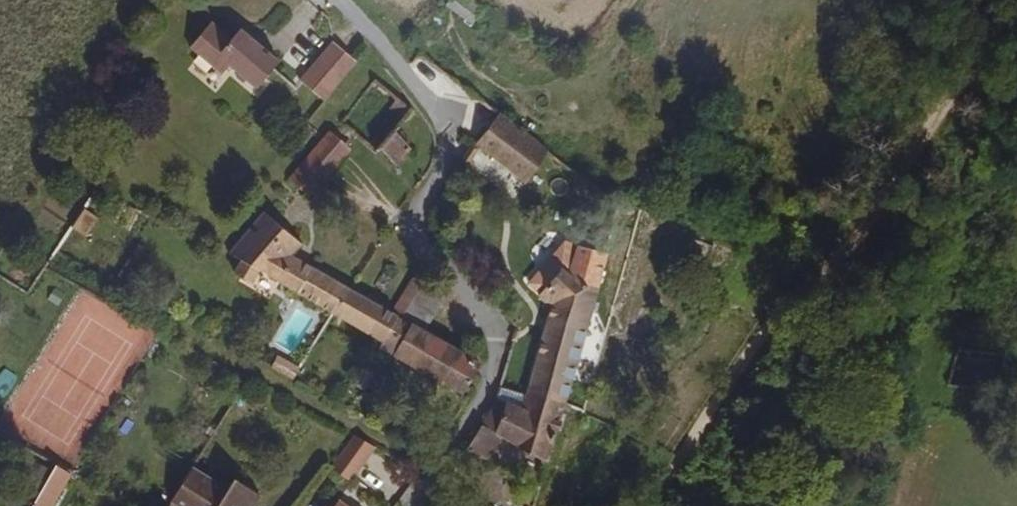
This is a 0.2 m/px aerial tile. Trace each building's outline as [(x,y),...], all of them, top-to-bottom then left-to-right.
[(280,64),(244,27),(235,37),(216,18),(192,42),(221,72),(229,64),(255,90),(280,64)] [(323,105),(355,65),(331,45),(299,84),(323,105)] [(546,156),(498,117),(473,147),(521,187),(546,156)] [(330,176),(350,153),(327,134),(308,158),(330,176)] [(409,151),(393,134),(376,155),(394,171),(409,151)] [(307,204),(330,176),(308,158),(284,185),(307,204)] [(290,260),(300,248),(260,215),(225,258),(238,265),(254,275),(271,284),(290,260)] [(348,293),(290,260),(271,284),(329,318),(332,319),(348,293)] [(558,408),(590,308),(594,292),(573,286),(544,262),(523,286),(549,310),(522,395),(558,408)] [(247,288),(254,275),(238,265),(230,278),(247,288)] [(480,370),(420,334),(440,298),(420,285),(407,302),(414,307),(403,325),(394,321),(378,345),(379,348),(463,396),(465,396),(475,381),(477,378),(480,370)] [(389,317),(363,301),(367,294),(354,286),(348,293),(332,319),(378,345),(394,321),(403,325),(414,307),(407,302),(401,299),(389,317)] [(1000,392),(1004,353),(957,347),(952,387),(1000,392)] [(297,383),(304,373),(298,368),(291,380),(297,383)] [(546,464),(558,408),(522,395),(497,388),(490,411),(479,428),(496,437),(546,464)] [(484,455),(496,437),(479,428),(469,445),(484,455)] [(342,488),(374,448),(351,435),(319,476),(342,488)] [(258,500),(190,463),(167,505),(255,505),(258,500)] [(71,475),(55,466),(31,505),(52,505),(71,475)]
